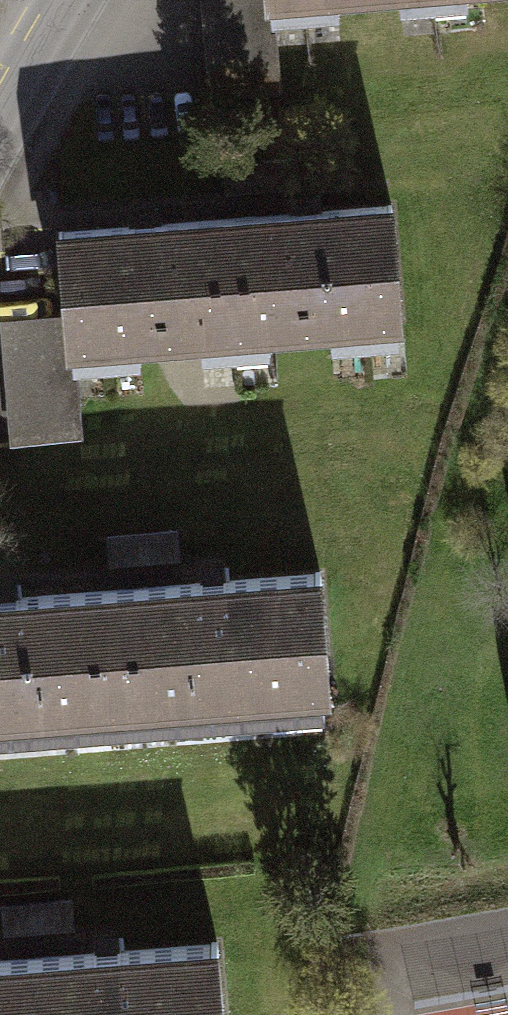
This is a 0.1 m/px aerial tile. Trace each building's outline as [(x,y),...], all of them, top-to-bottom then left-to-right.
[(216,92),(276,87),(269,0),(208,0),(216,92)] [(273,17),(338,11),(337,0),(271,0),(273,17)] [(392,205),(225,218),(236,351),(269,348),(268,330),(331,325),(332,343),(399,338),(397,319),(401,319),(392,205)] [(203,353),(236,351),(225,218),(59,231),(66,318),(68,346),(70,346),(73,346),(74,364),(140,359),(138,340),(202,335),(203,353)] [(68,346),(66,318),(7,323),(16,439),(77,434),(70,346),(68,346)] [(179,530),(106,535),(108,565),(181,560),(179,530)] [(321,572),(110,589),(120,728),(172,724),(170,702),(219,698),(220,721),(324,713),(322,689),(330,689),(321,572)] [(120,728),(110,589),(0,597),(0,737),(21,736),(19,714),(67,711),(68,732),(120,728)] [(73,899),(1,904),(3,935),(76,929),(73,899)] [(4,959),(8,1014),(224,1014),(218,943),(4,959)]
